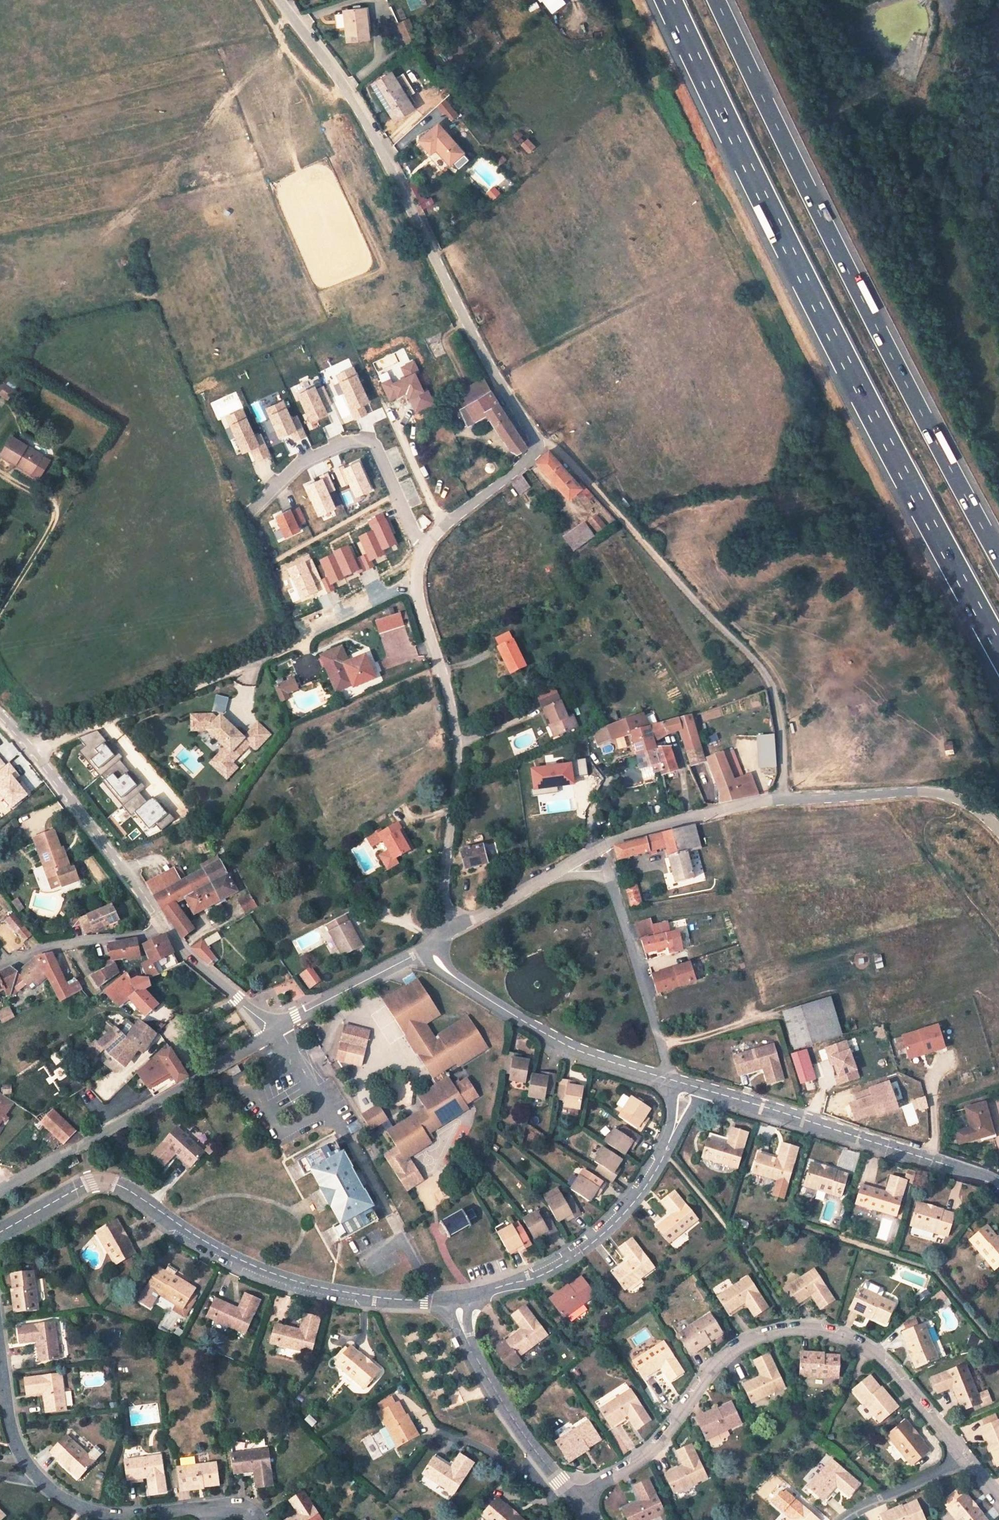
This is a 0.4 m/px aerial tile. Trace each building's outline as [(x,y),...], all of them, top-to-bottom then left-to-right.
[(566,3),(564,0),(539,0),(551,15),(566,3)] [(367,5),(345,6),(347,38),(368,38),(367,5)] [(403,44),(415,41),(410,19),(397,22),(403,44)] [(389,120),(407,109),(388,73),(369,83),(389,120)] [(437,105),(450,122),(458,115),(445,99),(437,105)] [(433,127),(413,143),(423,156),(429,151),(443,166),(457,155),(433,127)] [(354,420),(374,412),(354,367),(305,389),(302,383),(292,387),(308,424),(335,412),(331,404),(344,399),(354,420)] [(8,401),(17,384),(1,375),(0,376),(0,396),(8,401)] [(511,450),(517,454),(526,447),(488,390),(482,379),(460,393),(467,404),(462,408),(473,428),(490,418),(511,450)] [(307,436),(297,414),(291,417),(284,400),(264,408),(269,420),(264,422),(271,438),(275,436),(277,440),(291,434),(294,442),(307,436)] [(220,417),(236,455),(248,451),(252,462),(270,455),(261,431),(254,433),(243,408),(220,417)] [(9,438),(0,453),(0,458),(12,466),(14,463),(30,473),(30,472),(38,477),(47,461),(40,457),(40,456),(9,438)] [(590,499),(597,493),(585,480),(583,482),(554,451),(542,461),(574,496),(581,489),(590,499)] [(347,485),(355,499),(373,488),(357,459),(333,472),(341,488),(347,485)] [(38,477),(30,472),(30,473),(14,463),(12,466),(36,480),(38,477)] [(541,480),(532,469),(515,482),(525,494),(541,480)] [(306,485),(318,516),(334,509),(322,479),(306,485)] [(298,524),(306,521),(299,505),(274,516),(284,539),(301,531),(298,524)] [(602,512),(595,518),(605,531),(613,524),(602,512)] [(592,525),(572,538),(579,549),(599,535),(592,525)] [(382,550),(394,545),(388,529),(314,557),(327,591),(332,589),(330,583),(386,562),(382,550)] [(311,560),(305,562),(312,580),(318,577),(311,560)] [(285,571),(299,601),(317,593),(304,562),(285,571)] [(400,611),(376,619),(379,630),(403,622),(400,611)] [(514,632),(500,637),(503,646),(501,646),(512,674),(527,668),(514,632)] [(341,644),(321,653),(337,689),(353,682),(354,685),(375,676),(365,654),(348,661),(341,644)] [(293,676),(275,684),(281,699),(289,696),(286,689),(297,685),(293,676)] [(541,715),(545,713),(552,729),(554,728),(559,739),(578,731),(573,719),(567,722),(557,699),(538,706),(541,715)] [(255,743),(268,728),(254,717),(240,733),(216,713),(213,717),(207,712),(187,715),(190,731),(204,729),(224,745),(227,747),(222,754),(231,762),(235,757),(251,739),(255,743)] [(650,728),(644,716),(606,731),(597,735),(601,746),(632,735),(641,771),(651,769),(659,767),(662,765),(658,753),(655,740),(650,728)] [(697,720),(667,725),(650,728),(655,740),(682,736),(687,756),(691,755),(694,769),(698,769),(712,765),(712,764),(710,760),(705,760),(697,720)] [(554,728),(552,729),(549,730),(553,741),(559,739),(554,728)] [(759,769),(776,768),(774,735),(757,736),(759,769)] [(224,745),(212,759),(229,773),(240,761),(235,757),(231,762),(222,754),(227,747),(224,745)] [(659,767),(660,773),(661,778),(676,774),(670,750),(658,753),(662,765),(659,767)] [(27,797),(11,776),(15,773),(3,756),(0,758),(0,812),(3,816),(27,797)] [(723,797),(724,805),(724,806),(762,799),(757,776),(737,779),(733,759),(712,764),(712,765),(722,790),(723,797)] [(586,761),(529,768),(532,791),(575,786),(574,777),(587,775),(586,761)] [(703,783),(698,769),(694,769),(690,771),(695,785),(703,783)] [(699,850),(693,826),(614,847),(618,861),(663,849),(673,885),(690,881),(683,854),(699,850)] [(397,828),(378,839),(392,864),(408,855),(398,837),(401,836),(397,828)] [(48,831),(28,839),(38,864),(43,861),(48,871),(52,868),(55,873),(59,885),(77,878),(72,866),(66,869),(60,855),(58,856),(48,831)] [(398,837),(408,855),(411,853),(401,836),(398,837)] [(485,865),(480,848),(457,855),(463,871),(485,865)] [(199,862),(202,869),(218,899),(234,890),(219,860),(215,853),(199,862)] [(43,861),(38,864),(44,877),(55,873),(52,868),(48,871),(43,861)] [(182,901),(190,913),(200,908),(185,878),(176,865),(171,868),(179,881),(152,895),(161,910),(173,904),(174,906),(182,901)] [(171,868),(142,882),(152,895),(179,881),(171,868)] [(202,869),(185,878),(200,908),(218,899),(202,869)] [(253,892),(261,902),(270,896),(262,885),(253,892)] [(626,888),(631,907),(641,906),(640,900),(635,886),(626,888)] [(250,894),(238,901),(245,913),(256,906),(250,894)] [(110,904),(77,918),(79,923),(85,935),(115,922),(118,921),(110,904)] [(173,904),(161,910),(169,921),(179,914),(174,906),(173,904)] [(179,914),(169,921),(179,937),(189,930),(179,914)] [(64,929),(79,923),(77,918),(76,916),(61,922),(64,929)] [(360,949),(342,918),(322,928),(340,960),(360,949)] [(30,938),(22,928),(15,934),(23,944),(30,938)] [(144,979),(183,963),(178,956),(174,957),(160,933),(141,944),(146,961),(139,965),(144,979)] [(676,933),(640,940),(645,955),(667,950),(668,953),(680,950),(676,933)] [(107,950),(108,955),(110,963),(118,958),(137,953),(135,938),(106,943),(106,944),(107,950)] [(201,939),(189,946),(207,962),(216,953),(201,939)] [(38,969),(40,968),(54,995),(57,1002),(78,990),(72,983),(62,986),(49,953),(33,957),(38,969)] [(38,969),(33,957),(14,973),(21,983),(37,973),(35,971),(38,969)] [(98,991),(119,975),(111,966),(87,976),(98,991)] [(14,973),(8,967),(0,971),(0,994),(3,992),(5,996),(8,986),(12,978),(14,973)] [(671,969),(650,976),(655,993),(677,987),(679,991),(686,989),(682,981),(675,980),(671,969)] [(138,981),(132,971),(125,977),(130,985),(138,981)] [(307,989),(315,983),(307,971),(299,976),(307,989)] [(468,1102),(457,1085),(446,1068),(457,1060),(454,1056),(457,1053),(461,1058),(487,1041),(466,1010),(433,1031),(426,1020),(442,1010),(418,975),(384,997),(438,1080),(419,1093),(426,1105),(389,1129),(397,1144),(384,1151),(392,1165),(394,1163),(398,1168),(395,1170),(408,1189),(426,1177),(415,1159),(409,1162),(406,1157),(433,1140),(432,1138),(436,1135),(433,1130),(471,1106),(468,1102)] [(130,985),(125,977),(122,979),(100,994),(107,1000),(114,1006),(125,998),(140,1016),(151,1006),(141,990),(146,987),(144,979),(138,981),(130,985)] [(98,1007),(107,1000),(100,994),(93,1000),(98,1007)] [(798,1047),(840,1034),(829,997),(786,1009),(798,1047)] [(114,1027),(102,1013),(97,1017),(108,1029),(110,1031),(114,1027)] [(120,1020),(114,1027),(110,1031),(108,1029),(91,1044),(90,1042),(88,1043),(84,1040),(81,1043),(84,1047),(82,1049),(90,1057),(98,1050),(117,1065),(132,1049),(137,1052),(151,1034),(134,1022),(128,1027),(120,1020)] [(348,1039),(365,1043),(368,1027),(352,1023),(348,1039)] [(908,1061),(945,1050),(938,1025),(900,1035),(908,1061)] [(344,1057),(361,1061),(365,1043),(348,1039),(344,1057)] [(848,1041),(825,1047),(836,1086),(858,1079),(848,1041)] [(771,1043),(730,1054),(735,1074),(760,1068),(765,1084),(781,1080),(771,1043)] [(184,1075),(167,1049),(132,1072),(151,1095),(184,1075)] [(799,1085),(816,1081),(807,1050),(790,1054),(799,1085)] [(520,1054),(512,1052),(507,1074),(515,1075),(514,1080),(530,1083),(534,1061),(527,1060),(520,1058),(520,1054)] [(228,1076),(238,1071),(235,1065),(225,1070),(228,1076)] [(551,1075),(550,1078),(545,1078),(537,1076),(532,1098),(549,1101),(550,1096),(556,1097),(559,1076),(551,1075)] [(470,1077),(457,1085),(468,1102),(480,1094),(470,1077)] [(573,1082),(565,1081),(561,1102),(568,1104),(567,1110),(582,1112),(586,1089),(578,1088),(572,1087),(573,1082)] [(836,1108),(838,1122),(842,1123),(877,1111),(878,1113),(893,1108),(887,1092),(885,1087),(866,1093),(867,1098),(836,1108)] [(4,1122),(4,1121),(15,1103),(0,1094),(0,1129),(4,1122)] [(650,1121),(653,1115),(657,1109),(639,1097),(625,1117),(630,1120),(649,1133),(654,1124),(650,1121)] [(984,1098),(964,1102),(969,1120),(954,1123),(957,1137),(991,1129),(984,1098)] [(378,1103),(361,1114),(370,1129),(388,1118),(378,1103)] [(37,1123),(59,1143),(60,1143),(70,1132),(48,1111),(37,1123)] [(203,1149),(176,1125),(152,1153),(164,1163),(170,1156),(166,1153),(171,1148),(189,1164),(203,1149)] [(621,1128),(611,1141),(630,1155),(636,1146),(638,1142),(642,1144),(646,1137),(629,1125),(626,1130),(621,1128)] [(744,1131),(729,1126),(726,1135),(731,1136),(729,1142),(706,1135),(700,1155),(734,1166),(744,1131)] [(337,1140),(296,1162),(303,1176),(308,1173),(334,1220),(328,1223),(336,1239),(379,1217),(337,1140)] [(793,1144),(778,1140),(774,1150),(779,1152),(778,1157),(754,1151),(749,1170),(782,1180),(793,1144)] [(623,1172),(619,1170),(622,1165),(627,1157),(608,1145),(600,1158),(604,1161),(599,1169),(618,1181),(623,1172)] [(844,1170),(808,1160),(802,1182),(838,1193),(844,1170)] [(584,1174),(576,1188),(595,1199),(600,1191),(602,1187),(607,1190),(611,1182),(593,1171),(589,1177),(584,1174)] [(905,1177),(890,1172),(887,1182),(891,1183),(890,1189),(861,1181),(855,1200),(894,1212),(905,1177)] [(675,1190),(662,1200),(669,1208),(672,1205),(676,1210),(657,1225),(669,1241),(698,1219),(675,1190)] [(564,1191),(549,1199),(558,1217),(567,1213),(572,1210),(574,1214),(582,1209),(572,1192),(566,1195),(564,1191)] [(952,1210),(916,1200),(910,1222),(945,1233),(952,1210)] [(464,1204),(440,1218),(449,1233),(472,1219),(471,1217),(478,1212),(473,1203),(466,1207),(464,1204)] [(536,1207),(523,1214),(528,1221),(532,1228),(534,1233),(544,1228),(548,1225),(551,1229),(557,1226),(547,1208),(540,1212),(536,1207)] [(513,1220),(499,1228),(510,1247),(518,1243),(523,1240),(525,1244),(532,1240),(521,1222),(516,1225),(513,1220)] [(117,1221),(96,1232),(114,1265),(136,1254),(117,1221)] [(968,1240),(993,1268),(998,1263),(998,1247),(993,1240),(997,1237),(986,1224),(968,1240)] [(632,1237),(618,1247),(625,1255),(628,1252),(633,1258),(612,1273),(624,1288),(653,1266),(632,1237)] [(173,1276),(159,1267),(146,1287),(181,1309),(191,1293),(171,1280),(173,1276)] [(40,1309),(37,1270),(13,1272),(15,1289),(19,1288),(21,1310),(40,1309)] [(812,1270),(782,1289),(792,1305),(813,1292),(816,1297),(812,1300),(818,1308),(831,1299),(812,1270)] [(581,1273),(569,1283),(572,1288),(554,1301),(565,1316),(596,1292),(581,1273)] [(764,1308),(745,1276),(714,1295),(724,1313),(746,1300),(749,1305),(745,1307),(751,1316),(764,1308)] [(893,1302),(858,1284),(850,1301),(870,1311),(868,1315),(883,1322),(893,1302)] [(933,1296),(940,1303),(947,1296),(940,1289),(933,1296)] [(244,1310),(215,1298),(207,1317),(247,1332),(260,1298),(245,1292),(241,1302),(246,1304),(244,1310)] [(524,1305),(511,1314),(517,1323),(522,1320),(525,1325),(506,1340),(504,1337),(493,1346),(509,1367),(520,1359),(518,1356),(547,1334),(524,1305)] [(319,1319),(303,1314),(300,1326),(307,1328),(305,1333),(274,1325),(269,1344),(309,1355),(319,1319)] [(708,1314),(677,1335),(687,1350),(706,1338),(708,1342),(721,1333),(708,1314)] [(41,1361),(62,1358),(56,1321),(20,1326),(22,1344),(33,1342),(32,1337),(38,1336),(41,1361)] [(922,1323),(902,1332),(916,1365),(936,1357),(922,1323)] [(380,1369),(351,1344),(336,1362),(365,1387),(380,1369)] [(662,1344),(632,1362),(644,1381),(664,1367),(668,1373),(664,1375),(670,1383),(683,1375),(662,1344)] [(838,1353),(821,1352),(821,1356),(799,1354),(798,1374),(837,1375),(838,1353)] [(783,1386),(767,1353),(753,1359),(760,1374),(742,1383),(751,1401),(783,1386)] [(963,1362),(929,1374),(934,1389),(944,1386),(942,1381),(947,1379),(958,1407),(976,1401),(963,1362)] [(63,1375),(27,1380),(29,1395),(39,1394),(39,1390),(45,1389),(48,1412),(68,1410),(63,1375)] [(870,1375),(852,1390),(880,1422),(895,1409),(878,1391),(881,1388),(870,1375)] [(629,1389),(598,1409),(609,1426),(630,1412),(634,1417),(630,1420),(635,1428),(648,1420),(629,1389)] [(405,1416),(397,1401),(376,1413),(395,1446),(411,1437),(401,1418),(405,1416)] [(728,1402),(713,1409),(715,1414),(696,1423),(704,1440),(738,1423),(728,1402)] [(983,1423),(990,1446),(987,1447),(993,1463),(998,1461),(998,1417),(983,1423)] [(587,1420),(556,1442),(566,1457),(584,1445),(587,1448),(600,1440),(587,1420)] [(904,1421),(887,1435),(910,1465),(928,1450),(904,1421)] [(50,1451),(76,1478),(93,1462),(67,1435),(50,1451)] [(690,1444),(675,1451),(679,1460),(683,1458),(686,1464),(664,1474),(672,1493),(705,1478),(690,1444)] [(251,1476),(253,1487),(269,1485),(264,1447),(228,1452),(231,1473),(255,1470),(256,1475),(251,1476)] [(147,1494),(163,1492),(158,1455),(122,1460),(125,1481),(150,1478),(151,1484),(146,1484),(147,1494)] [(433,1458),(421,1475),(451,1494),(472,1464),(458,1455),(452,1463),(457,1467),(453,1471),(433,1458)] [(831,1459),(808,1486),(823,1499),(839,1481),(843,1485),(840,1488),(847,1495),(858,1482),(831,1459)] [(215,1481),(213,1462),(174,1466),(177,1490),(194,1489),(193,1483),(215,1481)] [(633,1483),(637,1493),(642,1491),(644,1497),(622,1507),(628,1519),(642,1519),(663,1511),(648,1477),(633,1483)] [(943,1502),(948,1509),(947,1510),(956,1519),(987,1519),(965,1495),(964,1496),(958,1489),(943,1502)] [(777,1491),(767,1502),(779,1512),(783,1508),(788,1511),(790,1509),(795,1512),(788,1519),(818,1519),(782,1491),(780,1494),(777,1491)] [(301,1492),(288,1501),(294,1510),(298,1507),(301,1512),(290,1519),(320,1519),(301,1492)] [(882,1519),(883,1519),(923,1519),(925,1519),(915,1498),(901,1505),(903,1509),(882,1519)] [(496,1500),(480,1517),(483,1519),(518,1519),(496,1500)] [(886,1509),(884,1504),(865,1513),(869,1519),(881,1519),(878,1513),(886,1509)]
